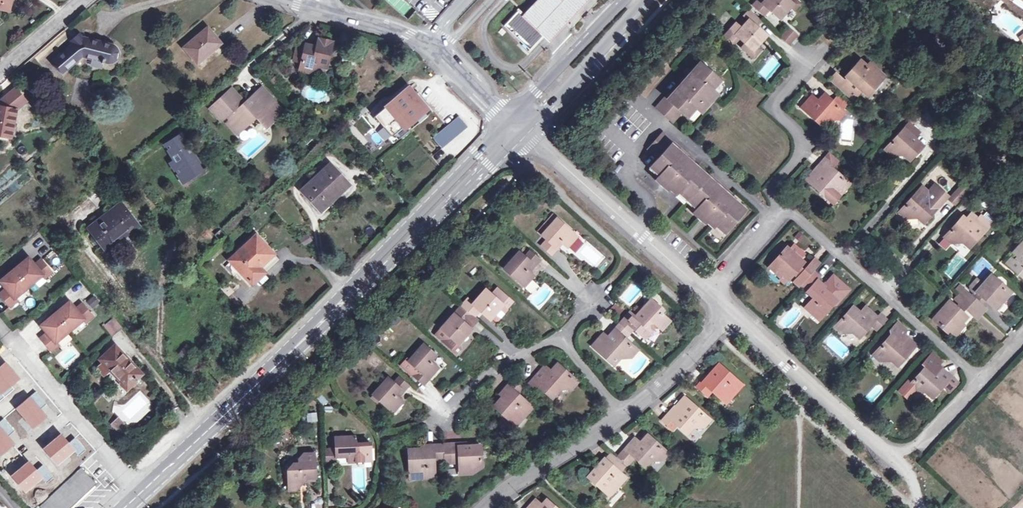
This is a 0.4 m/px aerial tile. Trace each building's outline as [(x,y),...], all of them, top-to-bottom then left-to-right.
[(9,12),(11,0),(0,0),(0,10),(9,12)] [(404,15),(411,7),(403,0),(389,0),(404,15)] [(525,15),(546,36),(545,37),(551,44),(592,0),(539,0),(525,15)] [(791,6),(793,4),(788,0),(761,0),(758,0),(754,6),(765,15),(771,9),(781,18),(791,6)] [(791,6),(794,9),(800,2),(797,0),(788,0),(793,4),(791,6)] [(753,49),(756,46),(766,35),(756,26),(761,20),(750,10),(744,15),(745,16),(738,25),(736,23),(725,35),(734,44),(740,37),(745,42),(753,49)] [(521,11),(505,28),(530,53),(545,37),(546,36),(525,15),(521,11)] [(784,24),(776,35),(790,46),(799,34),(784,24)] [(220,43),(206,28),(183,48),(195,62),(209,50),(211,52),(220,43)] [(73,40),(75,43),(54,61),(63,71),(81,56),(92,58),(102,61),(104,62),(108,62),(110,61),(113,59),(115,57),(116,55),(116,53),(115,50),(114,48),(112,46),(82,38),(79,35),(73,40)] [(305,45),(305,46),(300,63),(299,70),(308,73),(318,65),(325,67),(331,42),(317,39),(315,47),(305,45)] [(753,49),(745,42),(741,47),(753,56),(760,49),(756,46),(753,49)] [(305,46),(297,44),(293,61),(300,63),(305,46)] [(211,52),(209,50),(195,62),(196,64),(211,52)] [(774,52),(761,60),(765,67),(760,70),(765,78),(783,66),(774,52)] [(354,55),(343,53),(341,64),(352,66),(354,55)] [(102,61),(92,58),(90,65),(101,68),(102,61)] [(850,79),(859,88),(864,93),(869,87),(871,88),(882,76),(869,64),(866,66),(860,60),(846,76),(850,79)] [(678,90),(676,87),(657,109),(672,122),(681,112),(688,117),(696,108),(697,110),(702,110),(715,96),(714,90),(713,90),(720,81),(701,63),(687,80),(685,77),(679,83),(682,85),(678,90)] [(839,87),(845,81),(836,73),(830,79),(839,87)] [(281,80),(277,76),(271,81),(275,86),(279,82),(281,80)] [(859,88),(850,79),(846,83),(855,91),(859,88)] [(858,94),(855,91),(846,83),(845,81),(839,87),(853,100),(858,94)] [(279,82),(275,86),(280,90),(283,87),(279,82)] [(407,88),(374,116),(391,137),(424,108),(407,88)] [(0,100),(0,107),(15,109),(24,102),(14,89),(0,100)] [(229,91),(209,109),(220,121),(225,117),(229,121),(226,124),(236,135),(254,118),(263,128),(271,121),(271,122),(281,113),(271,102),(260,90),(242,106),(239,104),(241,102),(229,91)] [(844,112),(842,110),(833,102),(824,94),(817,102),(811,97),(802,108),(822,125),(827,119),(838,119),(844,112)] [(839,95),(833,102),(842,110),(848,103),(839,95)] [(0,107),(0,136),(8,138),(10,138),(15,109),(0,107)] [(467,128),(458,117),(432,137),(441,148),(467,128)] [(363,118),(354,125),(363,135),(372,128),(363,118)] [(923,146),(914,138),(920,132),(910,122),(885,149),(893,156),(903,155),(910,161),(923,146)] [(180,134),(164,145),(173,159),(169,162),(178,176),(186,171),(190,177),(203,169),(180,134)] [(658,180),(672,193),(677,192),(678,191),(696,207),(695,208),(695,213),(710,226),(714,225),(715,224),(725,233),(744,211),(729,197),(731,195),(709,176),(707,178),(692,163),(693,161),(662,134),(649,150),(658,158),(651,166),(660,174),(659,175),(658,180)] [(823,161),(816,170),(822,175),(830,166),(832,168),(838,162),(829,154),(823,161)] [(388,171),(395,167),(390,158),(383,162),(388,171)] [(347,184),(328,165),(301,191),(319,211),(347,184)] [(186,171),(178,176),(182,182),(190,177),(186,171)] [(924,223),(943,201),(934,194),(932,196),(922,187),(900,213),(906,219),(918,218),(924,223)] [(939,188),(934,194),(943,201),(948,196),(939,188)] [(951,201),(957,206),(967,195),(960,189),(951,201)] [(136,225),(120,204),(88,228),(104,250),(136,225)] [(549,227),(557,219),(553,214),(545,223),(549,227)] [(981,214),(977,219),(982,224),(986,219),(981,214)] [(987,228),(982,224),(977,219),(971,225),(963,217),(940,242),(947,248),(951,243),(963,243),(968,248),(987,228)] [(577,236),(557,219),(549,227),(542,235),(548,240),(554,245),(560,240),(563,243),(567,247),(577,236)] [(230,258),(232,260),(229,263),(250,285),(263,273),(258,268),(272,254),(255,236),(230,258)] [(554,245),(548,240),(543,246),(553,255),(563,243),(560,240),(554,245)] [(1022,262),(1022,241),(1013,253),(1017,256),(1022,262)] [(793,274),(799,266),(803,263),(788,248),(783,255),(781,253),(774,260),(776,262),(770,269),(780,278),(782,275),(787,279),(793,274)] [(529,250),(524,256),(531,263),(526,269),(529,272),(539,260),(529,250)] [(531,263),(524,256),(519,252),(504,268),(523,286),(533,275),(529,272),(526,269),(531,263)] [(278,260),(272,254),(258,268),(263,273),(278,260)] [(1017,256),(1014,259),(1022,267),(1022,266),(1022,262),(1017,256)] [(1022,279),(1022,268),(1022,267),(1014,259),(1011,257),(1006,263),(1022,279)] [(0,293),(0,297),(8,307),(15,301),(12,299),(40,275),(42,278),(49,272),(38,260),(32,265),(26,258),(0,280),(0,285),(4,289),(0,293)] [(811,275),(814,271),(820,263),(814,258),(805,269),(811,275)] [(797,277),(803,270),(799,266),(793,274),(797,277)] [(803,270),(797,277),(793,282),(799,287),(801,285),(815,298),(806,307),(819,319),(836,300),(823,289),(825,287),(818,281),(820,278),(814,271),(811,275),(805,269),(803,270)] [(977,293),(985,300),(994,307),(999,302),(1001,304),(1011,292),(1004,286),(1005,285),(998,279),(996,282),(990,276),(983,283),(976,277),(969,285),(968,289),(974,293),(976,292),(977,293)] [(502,304),(507,308),(513,301),(498,287),(491,295),(486,290),(473,304),(479,309),(490,319),(497,311),(502,304)] [(978,301),(973,296),(965,289),(960,295),(955,301),(958,304),(966,310),(968,313),(973,307),(978,301)] [(985,300),(977,293),(973,296),(978,301),(982,304),(985,300)] [(474,315),(479,309),(473,304),(467,299),(462,304),(473,314),(474,315)] [(624,318),(635,328),(645,337),(657,325),(662,330),(669,322),(657,310),(660,307),(651,300),(641,312),(642,313),(636,319),(630,312),(624,318)] [(982,304),(978,301),(973,307),(968,313),(977,321),(982,314),(987,309),(982,304)] [(46,333),(40,339),(50,351),(57,345),(54,342),(82,319),(84,321),(91,316),(80,304),(74,309),(68,302),(40,326),(46,333)] [(966,318),(962,314),(955,308),(948,302),(935,318),(940,323),(938,325),(946,332),(948,329),(955,335),(964,324),(962,323),(966,318)] [(473,314),(462,304),(453,314),(464,323),(473,314)] [(502,304),(497,311),(502,314),(507,308),(502,304)] [(966,310),(958,304),(955,308),(962,314),(966,310)] [(835,327),(842,333),(853,332),(859,338),(871,324),(877,329),(886,319),(880,314),(877,317),(866,308),(861,314),(853,306),(835,327)] [(470,329),(464,323),(453,314),(435,335),(455,353),(459,349),(457,343),(470,329)] [(113,317),(102,326),(111,336),(121,327),(113,317)] [(635,328),(624,318),(620,324),(614,330),(624,339),(630,333),(635,328)] [(915,345),(905,336),(903,334),(907,330),(898,322),(890,331),(891,335),(882,345),(874,355),(880,360),(892,360),(898,366),(915,345)] [(637,350),(624,339),(614,330),(609,335),(611,338),(609,341),(603,336),(594,346),(614,363),(619,357),(631,357),(637,350)] [(202,343),(197,348),(206,358),(211,353),(202,343)] [(408,361),(418,370),(413,375),(423,385),(428,379),(438,369),(430,362),(436,356),(423,344),(408,361)] [(100,359),(103,362),(111,370),(126,387),(140,374),(114,346),(100,359)] [(927,392),(933,397),(951,377),(938,365),(943,360),(933,352),(923,363),(926,366),(909,386),(915,392),(927,392)] [(200,363),(191,357),(185,366),(195,372),(200,363)] [(0,366),(0,401),(14,389),(12,387),(21,380),(6,361),(0,366)] [(884,365),(894,373),(898,369),(888,361),(884,365)] [(103,362),(97,367),(105,376),(111,370),(103,362)] [(545,386),(554,394),(560,388),(571,388),(577,381),(558,363),(550,371),(544,366),(535,376),(529,383),(540,392),(545,386)] [(726,391),(731,396),(741,384),(719,364),(707,376),(706,375),(696,386),(707,396),(711,390),(720,398),(726,391)] [(185,366),(182,372),(191,378),(195,372),(185,366)] [(395,394),(398,397),(408,385),(398,376),(393,382),(400,388),(395,394)] [(388,378),(373,394),(380,400),(393,412),(402,401),(398,397),(395,394),(400,388),(393,382),(388,378)] [(512,379),(507,385),(517,394),(523,388),(512,379)] [(532,407),(517,394),(507,385),(499,393),(503,396),(495,406),(506,416),(499,424),(509,433),(516,425),(510,420),(516,414),(521,419),(532,407)] [(36,391),(16,409),(33,429),(48,416),(42,409),(47,404),(36,391)] [(725,402),(731,396),(726,391),(720,398),(725,402)] [(380,400),(373,394),(371,397),(377,402),(380,400)] [(678,423),(688,432),(693,426),(704,426),(710,419),(691,401),(683,409),(677,404),(661,421),(671,431),(678,423)] [(307,423),(317,422),(316,412),(306,413),(307,423)] [(516,425),(521,419),(516,414),(510,420),(516,425)] [(0,421),(0,455),(1,457),(16,444),(8,435),(15,429),(5,417),(0,421)] [(61,434),(44,448),(58,466),(76,452),(79,456),(87,450),(76,437),(69,443),(61,434)] [(625,448),(635,457),(645,466),(651,460),(662,459),(668,453),(648,435),(641,442),(635,437),(625,448)] [(335,437),(336,448),(336,456),(337,456),(349,455),(355,455),(355,461),(371,460),(370,442),(355,443),(355,436),(335,437)] [(471,465),(473,469),(481,465),(480,446),(459,446),(459,443),(450,443),(451,461),(459,461),(459,465),(471,465)] [(433,458),(433,444),(422,444),(422,449),(409,449),(410,470),(418,470),(418,477),(435,476),(433,458)] [(443,444),(433,444),(433,458),(444,457),(443,444)] [(336,456),(336,448),(325,448),(326,461),(337,461),(337,456),(336,456)] [(635,457),(625,448),(617,456),(627,465),(635,457)] [(610,452),(604,459),(615,468),(621,462),(610,452)] [(315,477),(314,453),(303,453),(298,458),(298,462),(293,462),(287,470),(287,482),(301,481),(301,476),(305,476),(305,477),(315,477)] [(625,478),(615,468),(604,459),(588,477),(609,496),(625,478)] [(30,461),(12,475),(25,492),(43,477),(47,482),(55,476),(43,462),(36,468),(30,461)] [(471,465),(459,465),(459,474),(473,473),(473,469),(471,465)] [(82,467),(61,486),(74,500),(95,482),(82,467)] [(410,478),(418,477),(418,470),(410,470),(410,478)] [(301,481),(287,482),(287,490),(298,489),(301,485),(301,481)] [(39,506),(41,507),(66,507),(73,501),(60,486),(39,506)] [(546,500),(539,507),(532,502),(527,507),(556,507),(546,500)]
